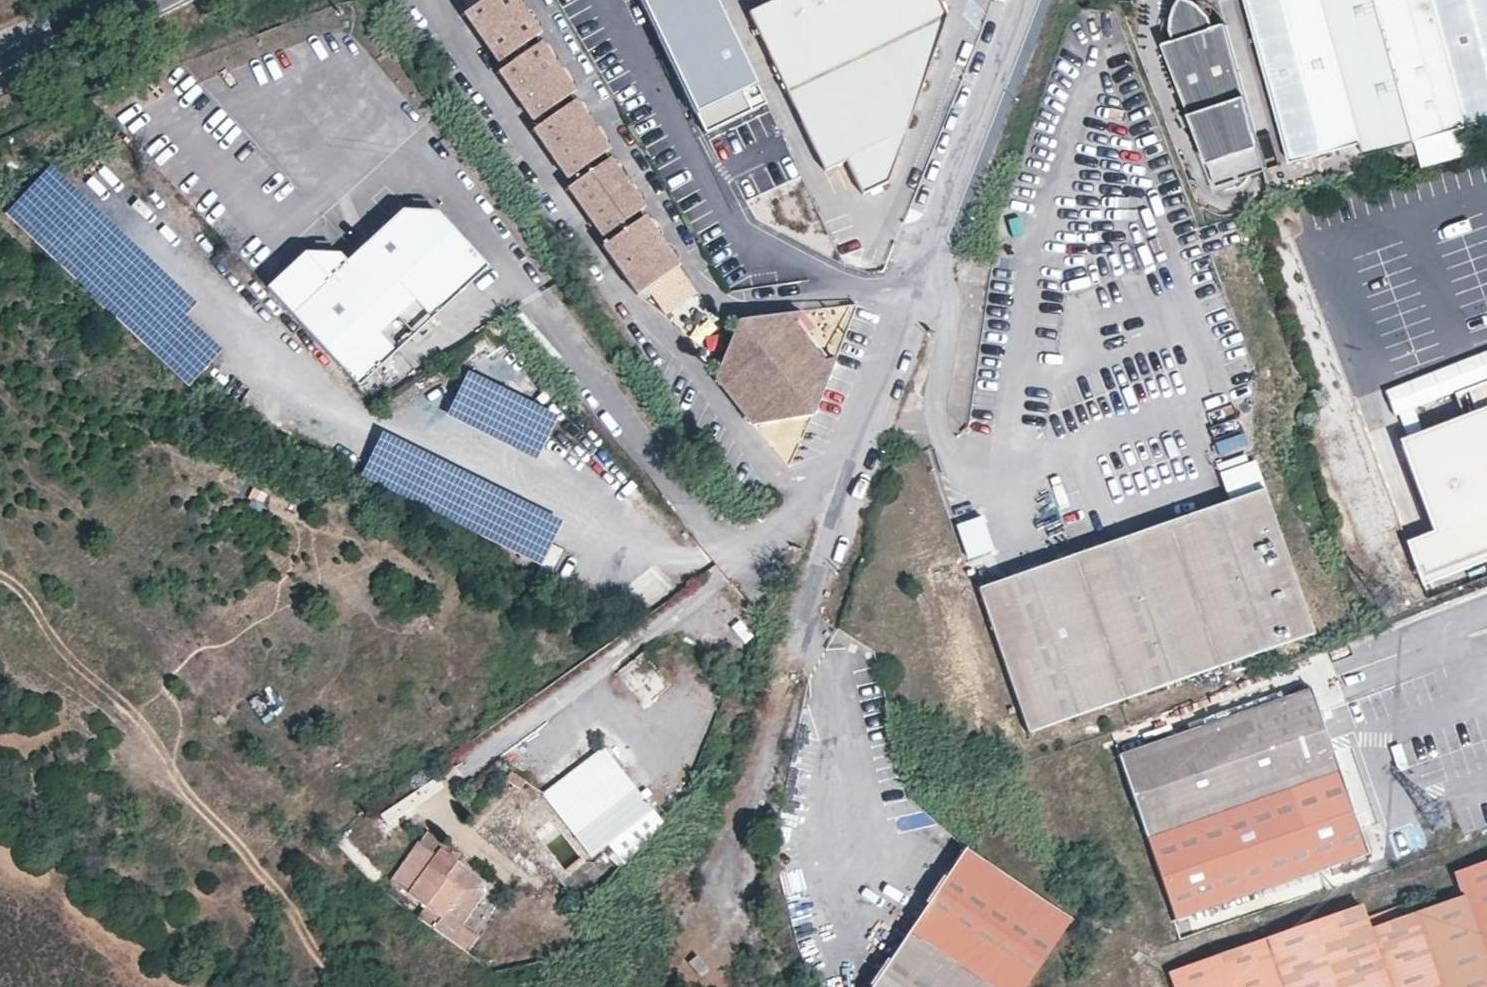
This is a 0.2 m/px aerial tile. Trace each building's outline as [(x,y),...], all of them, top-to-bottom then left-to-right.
[(460,9),(499,64),(523,48),(518,41),(533,30),(536,28),(516,0),(474,0),(460,9)] [(697,133),(757,104),(707,0),(633,0),(697,133)] [(937,11),(933,0),(762,0),(744,8),(778,79),(821,169),(843,158),(859,192),(885,180),(937,11)] [(1226,24),(1215,27),(1211,17),(1202,8),(1193,0),(1177,0),(1176,4),(1172,16),(1168,29),(1171,39),(1159,42),(1215,184),(1268,169),(1226,24)] [(1362,144),(1337,56),(1323,0),(1249,0),(1293,162),(1362,144)] [(1337,56),(1362,144),(1365,157),(1420,141),(1378,0),(1323,0),(1337,56)] [(1420,141),(1470,127),(1444,41),(1432,0),(1378,0),(1420,141)] [(1444,41),(1470,127),(1486,122),(1486,0),(1432,0),(1444,41)] [(557,104),(553,99),(571,87),(537,38),(523,48),(499,64),(495,67),(533,121),(557,104)] [(533,121),(529,124),(568,180),(591,164),(586,158),(605,144),(570,95),(557,104),(533,121)] [(1477,152),(1470,127),(1420,141),(1427,165),(1477,152)] [(568,180),(562,184),(601,239),(623,224),(618,218),(638,203),(604,155),(591,164),(568,180)] [(196,301),(50,164),(3,214),(189,386),(223,350),(185,312),(196,301)] [(352,381),(484,263),(434,207),(399,205),(343,256),(335,248),(301,247),(262,281),(352,381)] [(601,239),(596,243),(630,291),(641,284),(672,262),(638,213),(623,224),(601,239)] [(672,262),(641,284),(659,310),(691,288),(672,262)] [(834,365),(817,366),(796,340),(800,324),(739,336),(718,386),(752,429),(811,418),(834,365)] [(534,452),(554,412),(465,368),(445,409),(534,452)] [(1402,440),(1436,531),(1405,542),(1419,578),(1486,553),(1486,409),(1402,440)] [(359,472),(539,562),(560,519),(381,429),(359,472)] [(1325,632),(1277,490),(993,589),(1042,730),(1325,632)] [(965,558),(991,549),(979,513),(953,522),(965,558)] [(648,705),(666,684),(634,656),(615,676),(648,705)] [(1348,796),(1312,692),(1121,757),(1130,783),(1149,839),(1178,922),(1313,875),(1369,856),(1348,796)] [(653,811),(606,749),(543,794),(591,857),(608,844),(653,811)] [(653,811),(608,844),(623,863),(664,826),(653,811)] [(462,891),(447,879),(459,863),(442,850),(436,856),(418,843),(391,882),(425,907),(441,919),(462,891)] [(961,847),(867,986),(1019,986),(1066,914),(961,847)] [(1392,986),(1486,986),(1486,862),(1456,873),(1464,896),(1372,929),(1392,986)] [(447,879),(462,891),(474,874),(459,863),(447,879)] [(460,931),(488,893),(484,881),(474,874),(462,891),(441,919),(425,907),(421,912),(466,944),(470,939),(460,931)] [(1372,929),(1364,905),(1170,973),(1175,986),(1392,986),(1372,929)]
